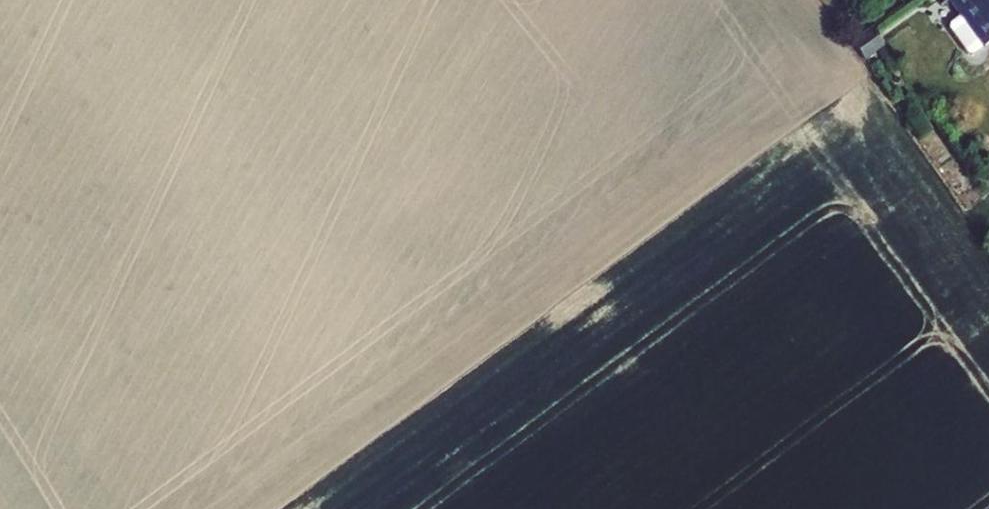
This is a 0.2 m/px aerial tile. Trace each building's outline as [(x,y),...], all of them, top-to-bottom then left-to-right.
[(982,49),(988,44),(988,0),(947,0),(959,16),(982,49)] [(970,58),(982,49),(959,16),(949,23),(949,29),(970,58)] [(875,31),(854,45),(864,60),(885,46),(875,31)]
